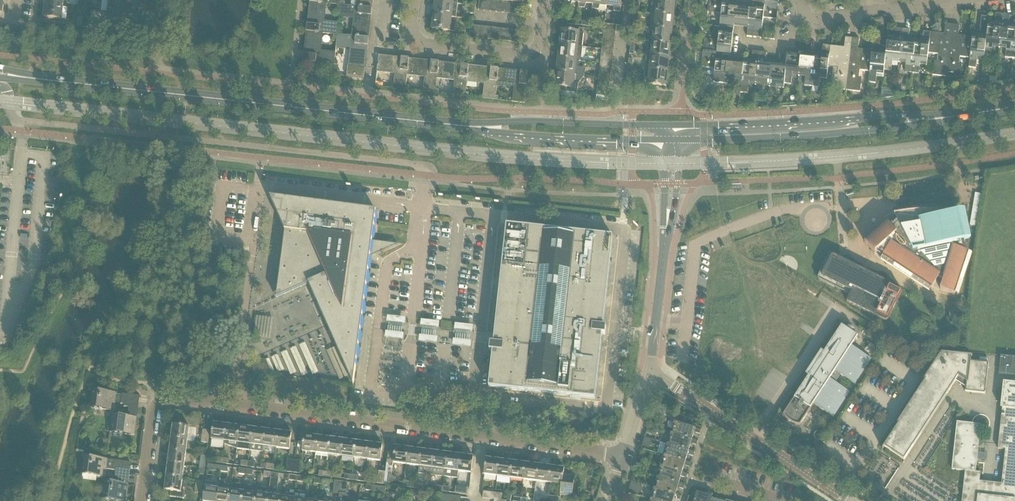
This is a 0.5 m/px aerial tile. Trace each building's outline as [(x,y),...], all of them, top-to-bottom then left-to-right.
[(108,0),(107,12),(124,14),(126,2),(108,0)] [(355,7),(372,9),(372,8),(373,0),(356,0),(355,7)] [(593,5),(593,0),(579,0),(579,3),(578,7),(585,8),(586,4),(593,5)] [(593,5),(592,9),(598,10),(600,12),(606,12),(607,6),(608,0),(593,0),(593,5)] [(607,6),(613,7),(614,11),(621,12),(622,0),(608,0),(607,6)] [(656,15),(674,17),(674,16),(673,16),(675,3),(675,4),(675,3),(675,0),(653,0),(652,7),(657,9),(656,15)] [(743,3),(736,3),(737,1),(731,0),(709,0),(708,12),(721,13),(719,27),(734,28),(734,27),(741,28),(743,3)] [(434,14),(434,15),(452,17),(456,17),(458,3),(436,1),(436,2),(435,14),(434,14)] [(310,2),(307,32),(323,33),(334,35),(337,35),(337,32),(338,23),(325,21),(326,4),(310,2)] [(743,3),(741,28),(748,29),(747,36),(761,38),(763,18),(777,19),(778,5),(751,2),(751,4),(743,3)] [(44,5),(43,18),(60,19),(66,20),(67,8),(66,8),(61,7),(44,5)] [(340,9),(339,18),(353,19),(352,37),(369,38),(372,9),(355,7),(344,5),(340,5),(340,9)] [(124,14),(107,12),(106,25),(123,27),(124,14)] [(655,22),(654,28),(672,31),(672,30),(673,17),(674,17),(656,15),(651,14),(651,21),(655,22)] [(986,46),(985,55),(992,56),(993,47),(1000,48),(1000,46),(1003,15),(996,14),(995,23),(988,22),(988,24),(987,27),(988,27),(986,46)] [(452,17),(434,15),(434,16),(435,16),(433,29),(433,28),(432,29),(449,31),(455,32),(455,25),(451,23),(452,17)] [(1000,48),(1006,49),(1005,57),(1013,58),(1014,46),(1014,37),(1014,25),(1009,24),(1010,16),(1003,15),(1000,46),(1000,48)] [(970,58),(969,67),(976,68),(977,59),(984,60),(985,55),(986,46),(988,27),(987,27),(988,24),(988,22),(989,17),(981,16),(979,35),(973,34),(972,37),(972,46),(970,58)] [(929,46),(928,53),(938,54),(937,62),(934,61),(933,75),(947,77),(951,46),(953,25),(946,24),(944,34),(944,38),(941,37),(941,34),(931,33),(929,46)] [(951,46),(947,77),(961,79),(962,65),(959,64),(960,57),(970,58),(972,46),(972,37),(961,36),(961,40),(958,39),(958,36),(959,26),(953,25),(951,46)] [(701,53),(731,56),(734,28),(719,27),(718,41),(705,39),(703,53),(701,53)] [(654,36),(653,42),(671,44),(670,44),(672,31),(654,28),(654,29),(650,28),(649,35),(654,36)] [(894,38),(888,37),(887,42),(884,70),(891,71),(892,62),(899,63),(903,30),(895,29),(894,38)] [(901,46),(899,63),(906,63),(905,72),(912,73),(916,40),(909,39),(910,30),(903,30),(901,46)] [(560,44),(560,45),(578,47),(582,47),(584,33),(572,32),(562,31),(562,32),(561,44),(560,44)] [(305,46),(304,61),(334,65),(334,62),(335,53),(321,51),(323,33),(307,32),(305,46)] [(922,40),(916,40),(912,73),(919,74),(920,65),(927,66),(928,53),(931,33),(923,32),(922,40)] [(337,38),(336,47),(350,49),(348,66),(347,76),(365,78),(366,68),(369,38),(352,37),(341,35),(337,35),(337,38)] [(831,46),(828,67),(838,68),(838,76),(834,75),(833,89),(847,90),(852,46),(853,39),(845,38),(844,51),(841,51),(841,47),(831,46)] [(852,46),(847,90),(860,92),(862,78),(863,70),(870,71),(872,51),(861,50),(861,53),(858,53),(859,39),(853,39),(852,46)] [(870,71),(868,82),(876,83),(877,77),(883,78),(884,75),(884,70),(887,46),(887,42),(880,41),(879,52),(873,52),(873,50),(872,50),(872,51),(870,71)] [(652,50),(651,56),(669,58),(670,45),(671,45),(671,44),(653,42),(653,43),(648,42),(648,49),(652,50)] [(559,58),(559,59),(576,61),(579,61),(581,61),(581,55),(582,47),(578,47),(560,45),(561,45),(561,46),(559,58)] [(815,53),(812,87),(819,87),(820,79),(827,80),(828,67),(831,46),(823,45),(822,54),(816,53),(815,53)] [(787,55),(784,83),(785,84),(791,84),(792,76),(799,77),(801,52),(788,50),(787,50),(787,55)] [(737,59),(734,83),(741,84),(742,84),(741,93),(748,94),(749,85),(756,86),(759,52),(752,51),(751,60),(744,59),(744,60),(737,59)] [(767,53),(759,52),(756,86),(769,87),(772,62),(766,61),(767,53)] [(801,52),(799,77),(806,77),(805,86),(812,87),(815,53),(802,52),(801,52)] [(701,53),(701,54),(703,54),(702,67),(715,69),(713,83),(727,84),(728,82),(734,83),(737,59),(730,58),(731,56),(701,53)] [(772,62),(769,87),(783,89),(784,89),(785,84),(784,83),(787,55),(780,54),(779,63),(772,62)] [(406,86),(408,75),(409,59),(388,56),(379,55),(377,72),(388,73),(396,74),(394,89),(406,90),(406,86)] [(650,64),(650,70),(668,72),(667,72),(669,59),(669,58),(651,56),(651,57),(647,56),(646,62),(650,64)] [(436,90),(437,78),(439,62),(409,59),(408,75),(426,77),(424,92),(436,93),(436,90)] [(557,72),(557,73),(575,75),(579,75),(584,75),(585,71),(585,69),(578,67),(579,62),(579,61),(576,61),(559,59),(558,72),(557,72)] [(466,93),(467,82),(469,65),(439,62),(437,78),(456,80),(454,95),(466,97),(466,93)] [(496,96),(497,85),(499,69),(469,65),(467,82),(486,84),(484,99),(495,100),(496,96)] [(499,69),(497,85),(515,87),(514,102),(525,103),(529,72),(499,69)] [(668,72),(650,70),(649,77),(644,78),(644,84),(649,85),(666,86),(667,73),(668,73),(668,72)] [(555,86),(555,87),(558,87),(557,96),(576,98),(577,89),(578,82),(584,75),(579,75),(575,75),(557,73),(558,73),(556,86),(555,86)] [(609,90),(597,89),(596,100),(608,102),(609,90)] [(713,93),(708,97),(712,102),(717,98),(713,93)] [(981,193),(975,192),(969,224),(975,226),(981,193)] [(376,211),(270,197),(285,231),(277,295),(281,293),(308,282),(309,284),(354,385),(370,257),(388,249),(398,244),(388,243),(373,241),(376,211)] [(865,242),(875,254),(877,252),(884,256),(883,258),(932,290),(935,285),(941,287),(940,291),(955,296),(968,254),(966,253),(964,243),(965,242),(958,212),(949,212),(940,212),(931,212),(919,212),(906,214),(894,216),(894,219),(888,224),(887,222),(865,242)] [(498,334),(498,335),(497,344),(491,343),(490,351),(493,352),(489,388),(596,399),(602,341),(599,340),(600,334),(606,335),(607,327),(603,327),(613,237),(507,225),(495,333),(498,334)] [(818,277),(818,278),(818,279),(819,280),(850,295),(847,302),(864,311),(884,321),(885,321),(886,321),(887,321),(888,321),(888,320),(902,293),(902,292),(902,291),(902,290),(901,289),(900,289),(850,264),(840,259),(829,254),(818,276),(818,277)] [(947,318),(945,325),(951,329),(957,324),(954,317),(947,318)] [(458,323),(457,329),(474,331),(475,325),(458,323)] [(848,329),(847,329),(842,326),(823,353),(821,351),(806,374),(808,376),(783,415),(784,415),(785,417),(786,418),(787,420),(789,421),(790,422),(792,423),(794,424),(796,424),(797,425),(799,425),(800,426),(813,405),(833,418),(850,392),(834,382),(839,374),(855,384),(871,359),(852,346),(858,336),(853,333),(853,332),(852,332),(853,331),(848,328),(848,329)] [(868,339),(881,347),(885,343),(871,334),(868,339)] [(473,346),(474,337),(457,335),(456,344),(473,346)] [(308,343),(267,358),(275,377),(299,368),(303,377),(319,371),(308,343)] [(960,383),(963,355),(942,353),(924,380),(925,380),(926,380),(897,424),(898,424),(898,423),(899,424),(883,449),(885,447),(904,460),(956,380),(960,383)] [(973,356),(963,355),(960,383),(966,386),(965,391),(985,394),(989,363),(970,361),(970,357),(972,357),(973,356)] [(1000,375),(1014,376),(1014,358),(1002,357),(1002,358),(1000,375)] [(1003,382),(1001,407),(1002,407),(998,449),(1005,450),(1001,484),(980,482),(981,473),(976,472),(981,425),(957,422),(952,469),(965,471),(962,500),(1014,500),(1014,384),(1003,382)] [(115,403),(124,404),(125,400),(138,402),(139,396),(121,393),(121,395),(116,394),(116,393),(91,389),(89,407),(114,411),(115,403)] [(125,400),(124,404),(124,407),(128,408),(128,412),(137,413),(138,402),(125,400)] [(136,417),(127,416),(113,414),(110,432),(134,435),(136,417)] [(674,429),(673,433),(692,439),(694,434),(692,434),(693,432),(700,434),(701,430),(674,422),(676,423),(674,429)] [(211,439),(225,441),(227,425),(213,423),(211,439)] [(173,424),(171,439),(188,441),(190,427),(173,424)] [(225,441),(224,444),(237,449),(240,426),(227,425),(225,441)] [(237,449),(250,451),(253,428),(240,426),(237,449)] [(648,427),(646,433),(653,435),(654,429),(648,427)] [(266,430),(253,428),(250,451),(263,453),(264,446),(266,430)] [(279,432),(266,430),(264,446),(277,448),(279,432)] [(816,432),(814,435),(815,438),(818,440),(821,440),(823,437),(822,434),(819,431),(816,432)] [(292,433),(279,432),(277,448),(290,449),(292,433)] [(671,440),(670,444),(689,450),(691,445),(689,445),(689,443),(697,445),(698,441),(692,439),(673,433),(671,433),(673,434),(671,440)] [(302,451),(316,453),(318,437),(304,435),(302,451)] [(316,453),(329,455),(331,438),(318,437),(316,453)] [(329,455),(342,456),(344,440),(331,438),(329,455)] [(645,438),(642,446),(647,448),(649,448),(652,440),(649,439),(645,438)] [(171,439),(170,451),(186,453),(188,441),(171,439)] [(342,456),(354,458),(356,442),(344,440),(342,456)] [(354,458),(367,460),(369,443),(356,442),(354,458)] [(369,443),(367,460),(381,461),(383,445),(369,443)] [(667,444),(664,455),(686,461),(687,456),(686,456),(686,454),(693,456),(695,452),(689,450),(670,444),(667,444)] [(386,472),(384,484),(388,485),(391,485),(391,484),(394,482),(395,482),(396,478),(394,478),(392,475),(393,463),(407,465),(409,449),(395,447),(394,453),(389,452),(386,472)] [(422,450),(409,449),(407,465),(419,466),(422,450)] [(435,452),(422,450),(419,466),(418,473),(432,475),(435,452)] [(170,451),(168,463),(185,466),(186,453),(170,451)] [(448,454),(435,452),(432,475),(444,477),(448,454)] [(460,455),(448,454),(444,477),(457,478),(458,472),(460,455)] [(474,457),(460,455),(458,472),(471,473),(474,457)] [(664,455),(660,466),(682,472),(684,467),(682,467),(683,465),(690,467),(691,463),(686,461),(664,455)] [(115,471),(116,467),(130,468),(131,462),(84,456),(81,474),(105,477),(106,469),(115,471)] [(484,475),(498,477),(500,460),(486,459),(484,475)] [(288,460),(286,472),(293,473),(294,463),(295,461),(295,460),(288,460)] [(293,473),(300,474),(301,461),(295,460),(295,461),(294,463),(293,473)] [(498,477),(511,478),(513,462),(500,460),(498,477)] [(511,478),(523,480),(525,464),(513,462),(511,478)] [(168,463),(166,477),(183,479),(185,466),(168,463)] [(523,480),(536,482),(538,465),(525,464),(523,480)] [(536,482),(549,483),(551,467),(538,465),(536,482)] [(657,477),(658,477),(679,483),(681,478),(679,478),(679,476),(687,478),(688,474),(682,472),(660,466),(657,477)] [(102,499),(121,500),(125,500),(130,468),(116,467),(115,471),(114,478),(112,478),(111,482),(104,481),(102,499)] [(551,467),(549,483),(560,485),(559,495),(572,496),(574,477),(564,475),(565,469),(551,467)] [(379,471),(377,483),(384,484),(386,472),(385,472),(379,471)] [(183,479),(166,477),(165,490),(171,491),(170,497),(184,499),(185,493),(181,492),(183,479)] [(658,484),(657,489),(676,494),(677,489),(676,489),(676,487),(684,489),(685,485),(679,483),(658,477),(658,478),(659,478),(657,484),(658,484)] [(268,500),(281,500),(281,496),(274,495),(274,493),(277,493),(279,479),(278,479),(271,478),(269,489),(268,500)] [(203,500),(217,500),(219,483),(206,481),(205,487),(204,492),(203,500)] [(217,500),(230,500),(231,487),(224,486),(225,483),(223,482),(219,481),(219,483),(217,500)] [(333,493),(340,494),(341,482),(335,481),(333,493)] [(351,500),(346,495),(347,491),(349,491),(349,488),(347,486),(348,482),(341,482),(340,494),(339,500),(356,500),(351,500)] [(631,483),(628,491),(634,493),(637,485),(631,483)] [(244,486),(232,484),(231,487),(230,500),(242,500),(244,486)] [(242,500),(255,500),(257,487),(244,486),(242,500)] [(269,489),(257,487),(255,500),(268,500),(269,489)] [(456,487),(455,494),(467,495),(468,488),(456,487)] [(655,495),(653,500),(657,500),(674,500),(672,500),(673,498),(680,500),(681,496),(676,494),(657,489),(655,488),(654,489),(656,489),(654,495),(655,495)] [(307,500),(308,492),(295,491),(294,500),(306,500),(307,500)] [(483,491),(482,499),(494,500),(495,500),(496,493),(483,491)] [(495,500),(507,500),(502,500),(502,495),(503,494),(496,493),(495,500)] [(711,499),(712,495),(711,498),(706,496),(707,494),(706,494),(706,496),(698,494),(699,493),(697,493),(695,499),(688,497),(687,500),(711,500),(711,499)]
